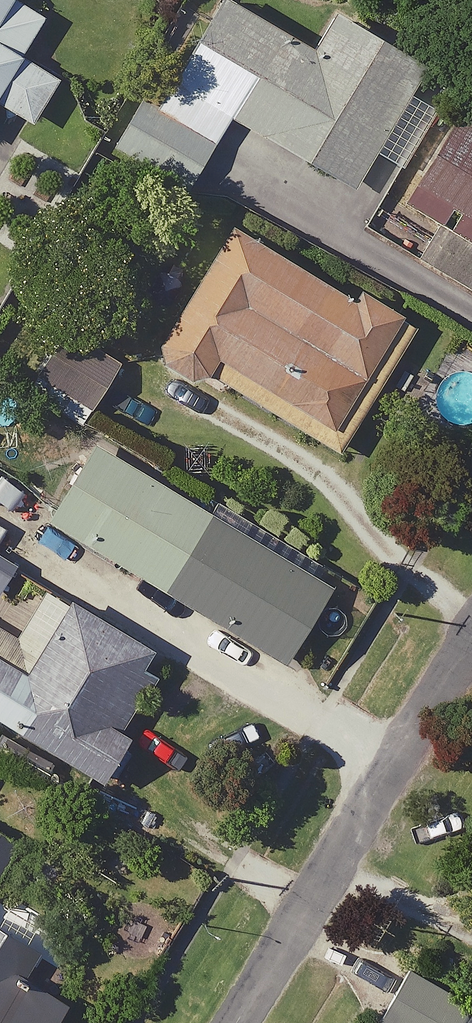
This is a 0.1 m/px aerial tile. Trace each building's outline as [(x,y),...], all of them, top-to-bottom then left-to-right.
[(16,0),(0,0),(0,114),(4,108),(41,130),(66,88),(27,65),(53,21),(16,0)] [(319,58),(229,5),(177,93),(154,80),(115,146),(191,191),(233,120),(356,193),(380,154),(408,171),(455,93),(339,24),(319,58)] [(468,128),(420,209),(471,241),(471,130),(468,128)] [(355,301),(238,231),(159,363),(202,389),(218,362),(355,443),(394,377),(383,371),(391,359),(403,366),(424,331),(360,293),(355,301)] [(340,598),(105,450),(58,525),(210,621),(292,673),(340,598)] [(0,622),(0,720),(124,789),(146,751),(120,736),(165,656),(74,604),(49,649),(0,622)] [(21,855),(0,842),(0,888),(21,855)] [(27,990),(44,960),(0,933),(0,1022),(66,1022),(70,1017),(27,990)] [(415,977),(391,1022),(471,1022),(471,1007),(415,977)]
